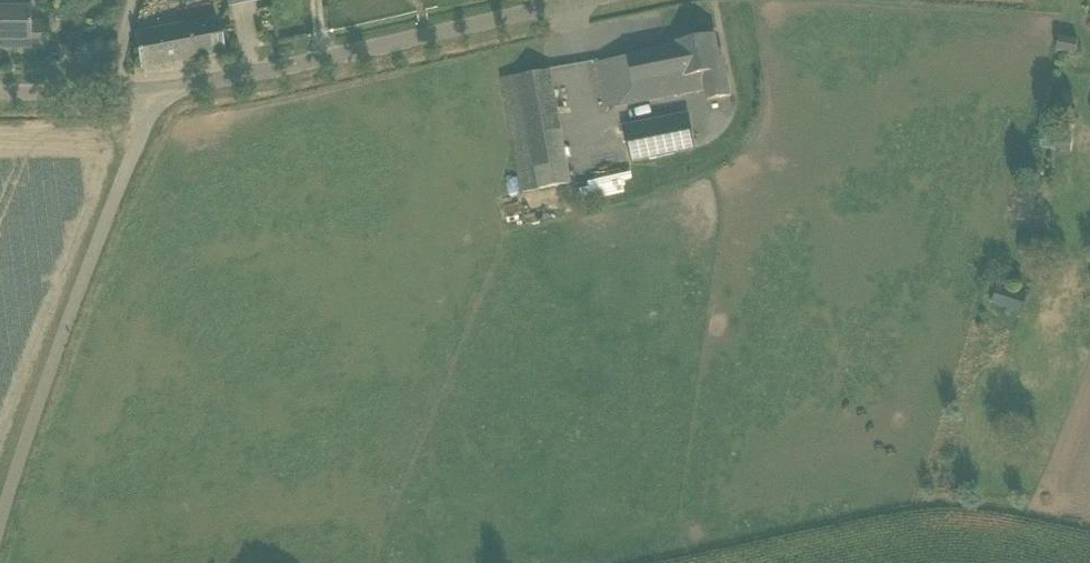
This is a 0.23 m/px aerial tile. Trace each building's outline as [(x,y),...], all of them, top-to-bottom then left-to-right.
[(9,41),(9,48),(40,48),(40,24),(29,24),(29,9),(24,9),(23,0),(0,0),(0,41),(9,41)] [(226,10),(259,4),(258,0),(224,0),(226,10)] [(136,34),(142,69),(224,53),(217,19),(136,34)] [(680,46),(597,64),(606,110),(706,89),(709,100),(731,96),(722,50),(718,51),(715,35),(679,42),(680,46)] [(1059,38),(1057,50),(1076,53),(1079,42),(1059,38)] [(550,70),(519,76),(541,189),(571,184),(550,70)] [(698,148),(691,113),(625,127),(632,162),(698,148)] [(998,295),(995,304),(1022,312),(1025,303),(998,295)]
